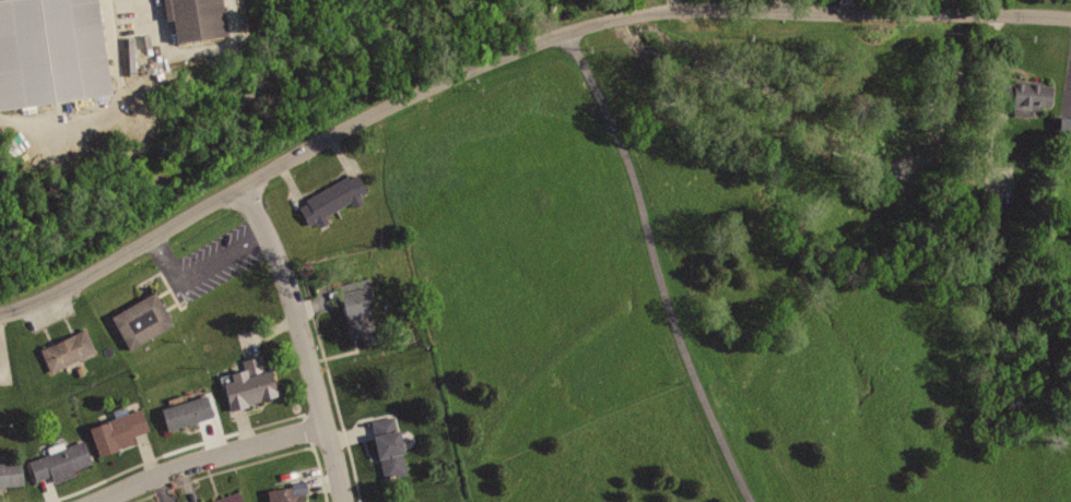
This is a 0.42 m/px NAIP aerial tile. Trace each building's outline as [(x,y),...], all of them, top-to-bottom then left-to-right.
[(111,93),(100,0),(0,0),(0,107),(111,93)] [(179,41),(228,35),(224,0),(174,0),(179,41)] [(1011,115),(1028,116),(1028,107),(1051,108),(1053,84),(1005,81),(1004,103),(1011,104),(1011,115)] [(1056,117),(1055,135),(1070,136),(1070,117),(1056,117)] [(311,224),(299,203),(358,169),(370,190),(311,224)] [(356,338),(343,289),(366,283),(380,332),(356,338)] [(131,347),(113,314),(157,289),(175,322),(131,347)] [(54,371),(42,344),(82,326),(94,354),(54,371)] [(250,401),(251,404),(233,409),(223,373),(247,367),(245,357),(263,351),(268,368),(274,366),(282,392),(250,401)] [(170,427),(164,405),(211,392),(217,413),(170,427)] [(101,453),(91,426),(142,407),(150,428),(137,433),(138,439),(101,453)] [(387,477),(374,417),(397,411),(411,471),(387,477)] [(56,480),(52,471),(38,478),(31,458),(84,437),(93,459),(74,467),(76,471),(56,480)] [(26,482),(0,484),(0,460),(24,458),(26,482)] [(306,490),(308,501),(272,501),(271,488),(294,485),(295,491),(306,490)] [(240,489),(245,501),(194,501),(207,498),(208,500),(240,489)]
